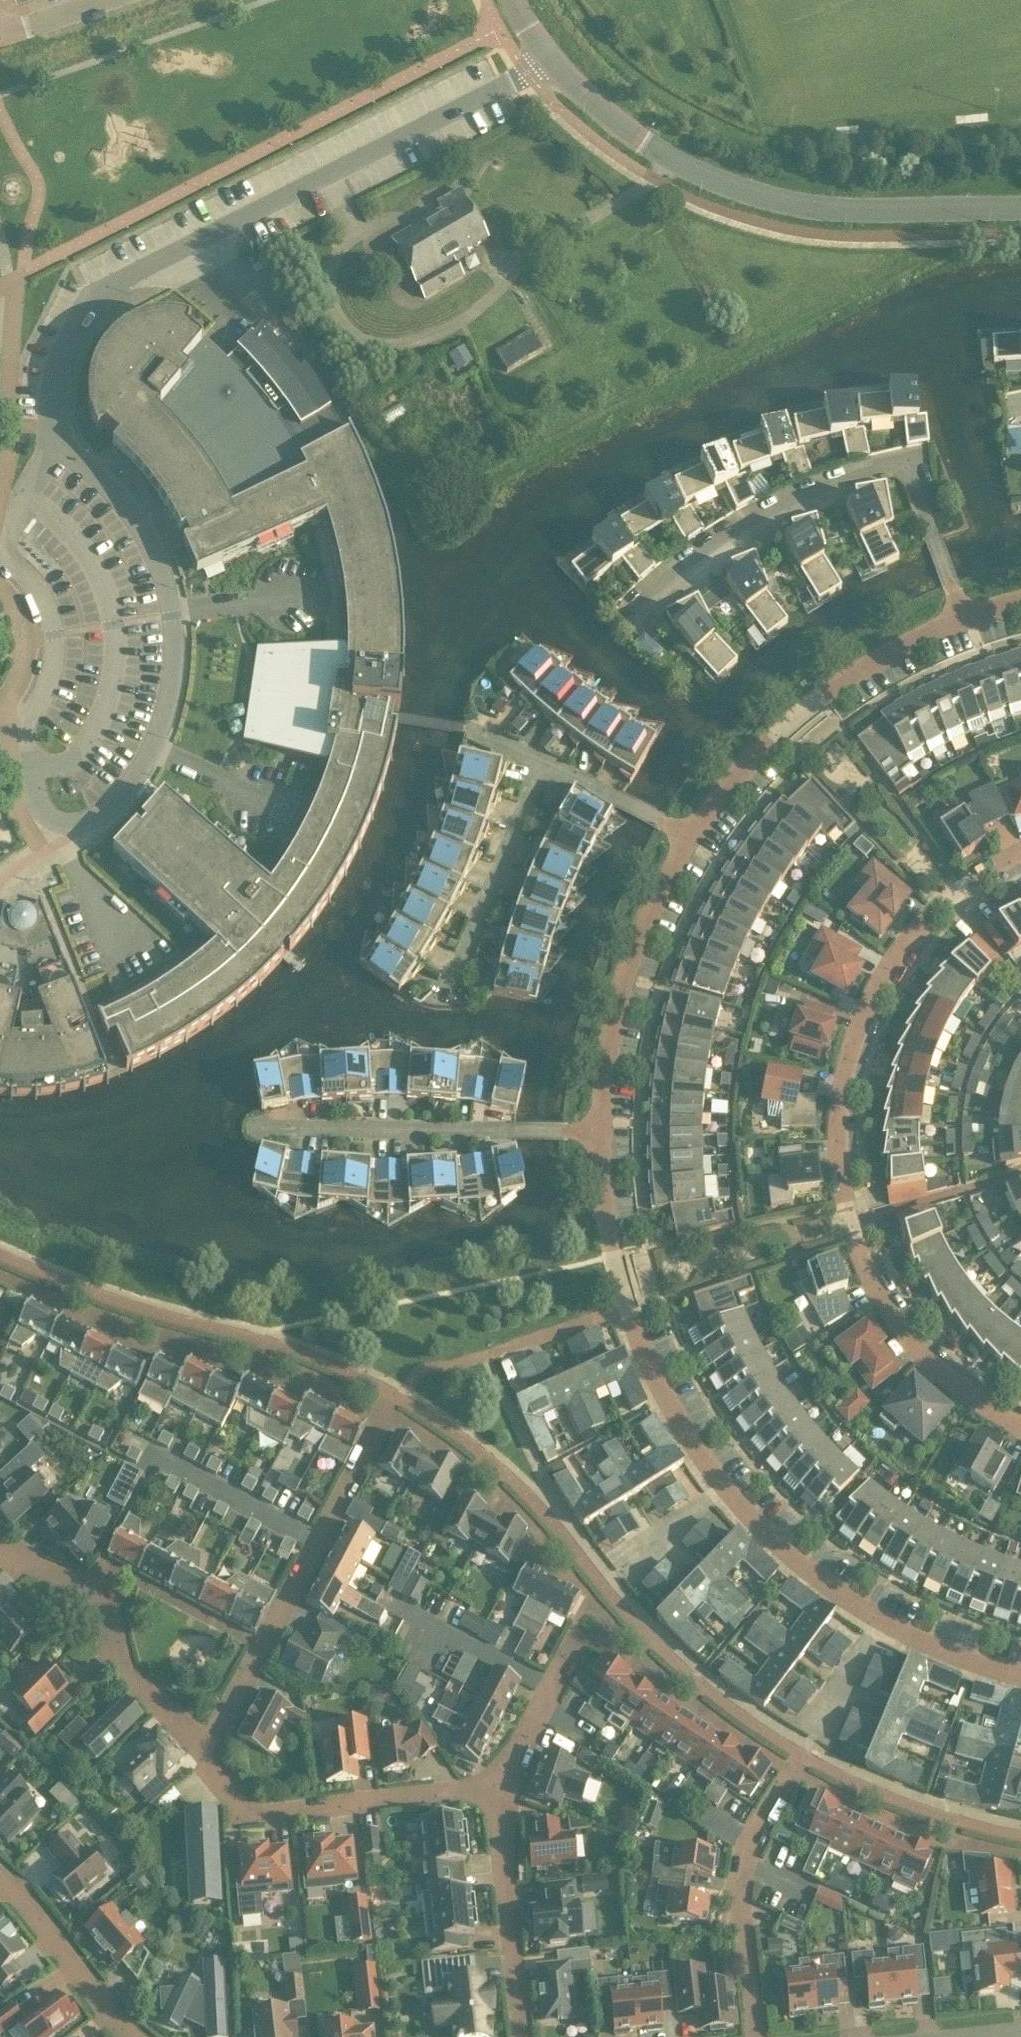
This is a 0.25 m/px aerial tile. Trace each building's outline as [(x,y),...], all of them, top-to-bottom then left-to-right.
[(437,204),(441,212),(391,240),(425,299),(465,276),(457,263),(469,256),(467,253),(488,241),(460,191),(437,204)] [(89,380),(88,386),(88,391),(87,399),(88,405),(89,410),(90,415),(91,420),(93,426),(96,433),(104,429),(115,438),(128,449),(125,453),(132,459),(138,466),(144,472),(150,479),(156,486),(161,494),(166,501),(171,509),(176,517),(180,525),(186,537),(188,540),(202,572),(231,559),(256,549),(290,534),(311,525),(317,522),(326,518),(332,536),(335,549),(338,561),(341,574),(343,587),(345,600),(346,612),(347,625),(347,638),(347,651),(339,651),(327,651),(267,650),(253,743),(278,751),(320,763),(330,766),(326,779),(321,792),(316,804),(311,817),(305,829),(299,841),(292,852),(285,864),(278,875),(270,886),(262,879),(256,873),(169,797),(144,825),(139,831),(117,855),(205,938),(216,947),(209,953),(196,964),(183,974),(176,979),(164,987),(148,996),(132,1005),(124,1009),(120,1011),(108,1017),(100,1020),(98,1017),(97,1017),(107,1040),(115,1037),(129,1068),(125,1070),(125,1071),(138,1066),(146,1062),(154,1058),(169,1050),(183,1042),(191,1037),(205,1027),(219,1017),(226,1012),(239,1002),(246,996),(259,985),(265,979),(277,967),(282,961),(298,975),(305,967),(289,953),(300,940),(311,926),(316,920),(326,906),(331,898),(335,891),(344,876),(348,869),(356,854),(360,846),(367,831),(370,823),(376,807),(379,799),(385,782),(389,766),(393,749),(397,729),(398,724),(399,719),(400,713),(402,696),(403,679),(404,662),(404,645),(404,628),(403,619),(403,611),(401,594),(400,585),(397,568),(394,551),(390,535),(388,527),(383,510),(377,494),(374,486),(368,470),(365,462),(357,447),(350,432),(349,433),(350,437),(302,462),(300,458),(342,436),(342,433),(317,392),(303,373),(297,377),(263,331),(230,364),(219,354),(212,348),(209,351),(203,346),(204,345),(189,332),(193,324),(186,322),(179,321),(175,320),(168,320),(161,320),(154,321),(151,321),(144,323),(137,325),(134,327),(127,330),(124,332),(118,336),(116,338),(110,343),(108,345),(103,351),(101,354),(97,360),(96,363),(93,369),(92,373),(89,380)] [(542,351),(531,331),(495,353),(507,373),(542,351)] [(1020,362),(1020,336),(991,338),(993,364),(1020,362)] [(473,363),(463,347),(448,356),(457,372),(473,363)] [(903,419),(906,447),(928,444),(926,417),(918,418),(914,386),(888,388),(889,395),(857,399),(860,424),(903,419)] [(799,444),(841,435),(847,462),(869,456),(863,430),(855,431),(848,400),(822,405),(824,412),(793,419),(799,444)] [(781,457),(790,483),(811,475),(802,449),(795,452),(784,421),(759,430),(761,437),(732,447),(740,471),(781,457)] [(1006,447),(1020,447),(1020,428),(1006,428),(1006,447)] [(724,485),(736,510),(756,500),(744,476),(737,479),(723,450),(699,461),(702,467),(674,481),(685,504),(724,485)] [(857,504),(845,509),(871,565),(874,571),(898,559),(896,554),(883,527),(893,523),(885,483),(854,488),(857,504)] [(683,512),(666,484),(643,498),(646,504),(620,521),(633,542),(670,520),(685,543),(703,531),(689,508),(683,512)] [(795,537),(783,544),(815,596),(818,602),(841,588),(838,583),(819,551),(825,548),(816,515),(790,522),(795,537)] [(621,560),(638,582),(655,567),(638,546),(632,551),(612,525),(591,541),(595,547),(571,566),(586,587),(621,560)] [(736,576),(725,584),(761,632),(765,638),(787,622),(783,618),(762,588),(767,584),(755,552),(730,562),(736,576)] [(681,621),(671,630),(717,680),(737,662),(731,656),(708,630),(713,626),(697,595),(674,607),(681,621)] [(649,641),(648,639),(643,635),(639,639),(635,643),(641,650),(649,641)] [(561,670),(539,650),(517,672),(512,668),(498,682),(512,696),(517,690),(522,694),(519,697),(529,706),(561,670)] [(993,658),(1011,718),(1020,715),(1020,665),(1017,651),(1018,653),(994,660),(994,658),(993,658)] [(970,667),(969,667),(990,725),(1011,718),(993,658),(994,661),(971,669),(970,667)] [(946,676),(946,677),(970,734),(990,725),(969,667),(970,669),(947,679),(946,676)] [(529,706),(532,703),(545,715),(542,718),(552,726),(549,729),(550,730),(583,689),(561,670),(529,706)] [(923,687),(923,688),(950,744),(970,734),(946,677),(946,679),(924,690),(923,687)] [(930,754),(950,744),(923,688),(924,690),(902,702),(901,700),(900,700),(901,702),(902,702),(930,754)] [(575,749),(606,707),(583,689),(550,730),(555,724),(569,734),(567,738),(577,746),(575,749)] [(490,709),(498,716),(506,707),(498,700),(490,709)] [(883,721),(883,720),(912,766),(930,754),(902,702),(901,702),(879,716),(883,721)] [(601,767),(629,723),(606,707),(575,749),(580,743),(595,753),(592,756),(603,764),(601,767)] [(912,766),(883,720),(883,721),(856,741),(892,788),(898,796),(911,788),(900,774),(912,766)] [(602,768),(606,761),(621,770),(619,774),(630,780),(628,784),(629,784),(655,740),(629,723),(601,767),(602,768)] [(986,736),(974,741),(978,749),(989,744),(986,736)] [(509,765),(458,754),(451,783),(494,794),(498,777),(502,778),(505,766),(509,767),(509,765)] [(848,842),(859,832),(811,781),(787,803),(786,804),(819,834),(826,840),(837,830),(848,842)] [(494,794),(451,783),(443,811),(485,825),(485,824),(490,807),(494,809),(498,796),(501,797),(502,796),(494,794)] [(984,845),(976,832),(1008,817),(993,785),(967,797),(971,805),(938,827),(960,861),(984,845)] [(1006,790),(1015,815),(1020,813),(1020,785),(1006,790)] [(563,800),(566,802),(558,817),(557,817),(596,839),(611,813),(567,786),(566,787),(570,789),(563,800)] [(913,809),(918,806),(913,798),(908,802),(913,809)] [(806,849),(819,834),(786,804),(787,803),(782,799),(773,809),(770,807),(762,816),(765,818),(766,818),(806,849)] [(485,825),(443,811),(433,838),(474,854),(480,837),(484,839),(488,827),(492,828),(492,827),(485,824),(485,825)] [(543,845),(582,865),(596,839),(557,817),(558,817),(551,813),(550,814),(553,816),(547,827),(551,829),(543,845)] [(751,836),(792,866),(806,849),(766,818),(765,818),(758,827),(755,825),(747,835),(750,837),(751,836)] [(737,856),(779,884),(792,866),(751,836),(750,837),(743,847),(741,845),(733,855),(736,857),(737,856)] [(474,854),(433,838),(421,866),(462,883),(469,867),(473,868),(478,856),(481,858),(482,857),(474,854)] [(863,840),(855,849),(865,858),(873,849),(863,840)] [(527,859),(522,870),(530,873),(529,875),(570,892),(582,865),(543,845),(536,841),(535,842),(539,844),(533,856),(537,857),(535,862),(527,859)] [(724,876),(768,902),(779,884),(737,856),(736,857),(730,866),(727,864),(720,875),(723,877),(724,876)] [(809,871),(816,876),(825,865),(818,860),(809,871)] [(901,906),(910,895),(903,889),(873,864),(860,878),(871,887),(849,913),(879,938),(891,924),(892,924),(904,909),(901,906)] [(462,883),(421,866),(409,891),(448,911),(456,895),(460,897),(465,886),(469,887),(469,886),(462,883)] [(518,903),(559,919),(570,892),(529,875),(530,873),(522,870),(522,871),(525,873),(521,885),(525,886),(518,903)] [(712,897),(757,920),(768,902),(724,876),(723,877),(717,887),(714,885),(708,896),(711,898),(712,897)] [(793,893),(801,898),(806,890),(796,883),(790,891),(793,893)] [(448,911),(409,891),(395,917),(433,939),(442,923),(445,925),(451,914),(455,916),(455,915),(448,911)] [(794,908),(801,898),(793,893),(787,902),(794,908)] [(701,918),(747,940),(757,920),(712,897),(711,898),(706,908),(703,906),(697,917),(700,919),(701,918)] [(508,933),(550,946),(559,919),(518,903),(511,900),(510,901),(514,902),(510,914),(514,916),(508,932),(508,933)] [(10,1095),(10,1098),(12,1098),(12,1095),(34,1095),(35,1097),(36,1097),(36,1095),(59,1092),(59,1095),(61,1094),(60,1092),(82,1087),(83,1089),(85,1089),(84,1086),(105,1079),(106,1082),(108,1081),(108,1079),(90,1032),(88,1033),(89,1034),(87,1034),(85,1027),(86,1026),(86,1027),(87,1026),(79,1003),(77,1004),(78,1007),(72,1009),(66,993),(72,990),(73,994),(75,994),(39,901),(38,901),(38,904),(31,913),(22,910),(14,914),(5,906),(5,904),(4,904),(0,920),(0,1095),(10,1095)] [(814,920),(820,910),(810,904),(804,914),(814,920)] [(1020,946),(1020,918),(1015,908),(1001,914),(1004,917),(982,927),(1006,956),(1020,946)] [(433,939),(395,917),(379,941),(416,966),(417,965),(426,950),(429,953),(436,942),(439,944),(440,943),(433,939)] [(691,940),(738,959),(747,940),(701,918),(700,919),(695,929),(692,928),(687,939),(690,941),(691,940)] [(499,963),(542,974),(550,946),(508,933),(508,932),(500,930),(500,931),(504,932),(500,945),(504,946),(500,962),(499,963)] [(846,995),(860,969),(852,965),(858,952),(822,932),(811,951),(824,958),(813,977),(846,995)] [(951,957),(955,959),(949,964),(974,986),(974,987),(975,987),(997,963),(977,939),(951,957)] [(682,962),(730,979),(738,959),(691,940),(690,941),(686,951),(683,950),(678,962),(681,963),(682,962)] [(362,966),(398,992),(409,977),(412,979),(419,968),(423,971),(423,970),(417,965),(416,966),(379,941),(362,966)] [(535,1003),(542,974),(499,963),(500,962),(492,961),(491,962),(495,963),(492,976),(496,977),(492,994),(535,1003)] [(670,985),(722,1000),(730,979),(682,962),(681,963),(677,974),(674,973),(670,985)] [(963,1001),(974,987),(974,986),(949,964),(937,974),(941,976),(935,981),(963,1001)] [(764,993),(775,997),(780,983),(769,979),(764,993)] [(923,1000),(952,1017),(963,1001),(935,981),(924,992),(928,994),(923,1000)] [(1011,999),(1003,992),(994,1001),(1002,1009),(1011,999)] [(664,1020),(664,1018),(714,1030),(720,1008),(670,995),(667,1007),(664,1007),(660,1019),(664,1020)] [(739,1010),(742,1001),(732,998),(729,1006),(739,1010)] [(913,1019),(943,1034),(952,1017),(923,1000),(913,1011),(917,1013),(913,1019)] [(833,1028),(829,1026),(833,1014),(804,1005),(800,1017),(796,1016),(789,1039),(793,1040),(789,1052),(818,1061),(822,1049),(826,1050),(833,1028)] [(991,1008),(984,1017),(992,1022),(998,1013),(991,1008)] [(750,1013),(743,1012),(741,1020),(748,1022),(750,1013)] [(1004,1015),(996,1027),(1004,1033),(1012,1021),(1004,1015)] [(985,1032),(992,1022),(984,1017),(978,1027),(985,1032)] [(659,1043),(659,1042),(709,1051),(714,1030),(664,1018),(664,1020),(661,1031),(658,1030),(655,1042),(659,1043)] [(904,1039),(935,1051),(943,1034),(913,1019),(904,1031),(908,1032),(904,1039)] [(1003,1035),(1004,1033),(996,1027),(988,1039),(1002,1050),(1009,1039),(1003,1035)] [(972,1036),(967,1046),(975,1050),(980,1039),(972,1036)] [(896,1060),(928,1069),(935,1051),(904,1039),(896,1052),(900,1053),(896,1060)] [(727,1054),(735,1055),(738,1042),(730,1041),(724,1045),(722,1053),(727,1054)] [(655,1067),(655,1065),(706,1072),(709,1051),(659,1042),(659,1043),(657,1054),(653,1054),(651,1066),(655,1067)] [(376,1089),(376,1096),(388,1096),(389,1053),(368,1054),(368,1046),(344,1060),(346,1099),(371,1098),(370,1089),(376,1089)] [(407,1089),(406,1098),(431,1100),(434,1060),(410,1046),(409,1054),(389,1053),(388,1096),(401,1096),(401,1089),(407,1089)] [(970,1061),(975,1050),(967,1046),(962,1057),(970,1061)] [(321,1092),(321,1101),(346,1099),(344,1060),(318,1049),(318,1057),(298,1058),(303,1101),(316,1099),(315,1093),(321,1092)] [(462,1094),(461,1101),(473,1102),(480,1060),(459,1058),(460,1050),(434,1060),(431,1100),(456,1102),(456,1093),(462,1094)] [(979,1053),(975,1067),(984,1070),(989,1056),(981,1054),(979,1053)] [(290,1096),(291,1103),(303,1101),(298,1058),(278,1062),(276,1054),(253,1072),(261,1111),(286,1106),(285,1097),(290,1096)] [(733,1067),(735,1055),(727,1054),(725,1066),(733,1067)] [(515,1113),(524,1074),(501,1056),(500,1064),(480,1060),(473,1102),(486,1104),(487,1097),(492,1099),(490,1107),(515,1113)] [(754,1060),(743,1058),(741,1068),(748,1070),(752,1066),(754,1060)] [(891,1081),(923,1088),(928,1069),(896,1060),(889,1073),(894,1074),(891,1081)] [(652,1090),(652,1089),(703,1093),(706,1072),(655,1065),(655,1067),(653,1078),(650,1078),(648,1090),(652,1090)] [(958,1066),(954,1078),(963,1080),(966,1069),(958,1066)] [(984,1070),(975,1067),(971,1080),(980,1083),(983,1074),(984,1070)] [(781,1128),(814,1130),(814,1101),(815,1101),(819,1082),(768,1072),(762,1103),(767,1104),(767,1118),(781,1118),(781,1128)] [(1020,1098),(1020,1075),(1017,1073),(1009,1095),(1020,1098)] [(728,1087),(730,1076),(721,1075),(720,1086),(728,1087)] [(959,1092),(963,1080),(954,1078),(951,1090),(959,1092)] [(980,1084),(980,1083),(971,1080),(966,1093),(976,1096),(980,1084)] [(887,1102),(920,1107),(923,1088),(891,1081),(885,1095),(889,1095),(887,1102)] [(650,1114),(650,1113),(701,1115),(703,1093),(652,1089),(652,1090),(651,1102),(648,1102),(647,1114),(650,1114)] [(1020,1120),(1020,1098),(1009,1095),(1003,1117),(1020,1120)] [(948,1099),(947,1111),(956,1112),(957,1100),(948,1099)] [(920,1108),(920,1107),(887,1102),(882,1117),(886,1117),(885,1124),(918,1126),(929,1127),(930,1109),(920,1108)] [(954,1124),(956,1112),(947,1111),(945,1123),(954,1124)] [(701,1115),(650,1113),(650,1114),(650,1126),(646,1126),(646,1138),(650,1138),(650,1137),(701,1136),(701,1115)] [(1020,1140),(1020,1120),(1003,1117),(1002,1140),(1020,1140)] [(982,1139),(982,1127),(971,1127),(970,1119),(963,1120),(961,1120),(961,1142),(971,1141),(971,1139),(982,1139)] [(884,1146),(918,1145),(918,1126),(885,1124),(881,1139),(885,1138),(884,1146)] [(945,1132),(945,1145),(954,1144),(954,1132),(945,1132)] [(650,1137),(650,1138),(650,1150),(646,1150),(646,1162),(650,1162),(650,1161),(701,1158),(701,1136),(650,1137)] [(727,1148),(727,1137),(718,1137),(718,1149),(727,1148)] [(1002,1140),(992,1140),(994,1167),(1004,1165),(1005,1169),(1020,1165),(1019,1162),(1020,1162),(1020,1140),(1002,1140)] [(971,1156),(971,1141),(961,1142),(962,1156),(971,1156)] [(954,1157),(954,1144),(945,1145),(945,1157),(954,1157)] [(919,1164),(918,1145),(884,1146),(882,1161),(886,1160),(886,1168),(919,1164)] [(277,1196),(297,1200),(303,1158),(291,1156),(290,1163),(284,1161),(286,1153),(261,1147),(252,1186),(275,1204),(277,1196)] [(792,1204),(791,1195),(818,1192),(814,1161),(803,1162),(801,1148),(777,1151),(780,1177),(766,1179),(770,1208),(792,1204)] [(485,1157),(473,1159),(478,1202),(499,1198),(500,1206),(523,1188),(515,1149),(490,1154),(492,1163),(486,1164),(485,1157)] [(314,1166),(315,1160),(303,1158),(297,1200),(317,1202),(317,1210),(342,1200),(346,1160),(321,1158),(320,1167),(314,1166)] [(701,1158),(650,1161),(650,1162),(651,1174),(647,1174),(648,1187),(652,1186),(652,1185),(702,1179),(701,1158)] [(456,1168),(455,1159),(430,1161),(433,1200),(458,1211),(458,1203),(478,1202),(473,1159),(460,1161),(461,1167),(456,1168)] [(370,1171),(370,1162),(346,1160),(342,1200),(366,1214),(367,1206),(388,1207),(388,1165),(375,1164),(375,1171),(370,1171)] [(400,1171),(400,1164),(388,1165),(388,1207),(408,1206),(409,1214),(433,1200),(430,1161),(405,1162),(406,1171),(400,1171)] [(889,1182),(889,1206),(931,1194),(929,1183),(923,1184),(920,1163),(919,1164),(886,1168),(885,1183),(889,1182)] [(719,1168),(720,1178),(728,1177),(728,1167),(719,1168)] [(652,1185),(652,1186),(653,1198),(650,1198),(651,1211),(669,1208),(669,1207),(705,1201),(702,1179),(652,1185)] [(1019,1213),(1020,1212),(1020,1184),(1008,1187),(1010,1192),(1019,1213)] [(717,1200),(729,1199),(728,1191),(716,1192),(717,1200)] [(705,1201),(669,1207),(669,1208),(676,1239),(698,1234),(732,1227),(734,1227),(731,1212),(715,1216),(712,1201),(705,1202),(705,1201)] [(903,1246),(906,1244),(908,1252),(939,1238),(939,1239),(940,1238),(928,1208),(897,1216),(903,1246)] [(984,1214),(976,1218),(990,1243),(998,1238),(984,1214)] [(965,1230),(971,1242),(979,1238),(973,1226),(965,1230)] [(948,1255),(939,1239),(939,1238),(908,1252),(912,1266),(916,1264),(918,1271),(948,1255)] [(985,1249),(979,1238),(971,1242),(978,1253),(985,1249)] [(930,1290),(958,1271),(948,1255),(918,1271),(923,1286),(927,1283),(930,1290)] [(983,1260),(990,1270),(998,1264),(990,1255),(983,1260)] [(799,1286),(824,1329),(851,1312),(840,1292),(846,1290),(836,1259),(806,1269),(809,1280),(799,1286)] [(1005,1274),(998,1264),(990,1270),(998,1280),(1005,1274)] [(1010,1270),(1020,1281),(1020,1268),(1016,1264),(1010,1270)] [(943,1308),(969,1287),(958,1271),(930,1290),(936,1304),(939,1301),(943,1308)] [(703,1327),(687,1334),(688,1334),(742,1310),(738,1297),(754,1292),(749,1278),(747,1278),(714,1289),(693,1297),(703,1327)] [(1005,1287),(1014,1295),(1020,1288),(1011,1280),(1005,1287)] [(957,1324),(981,1301),(969,1287),(943,1308),(950,1321),(953,1318),(957,1324)] [(973,1339),(995,1315),(981,1301),(957,1324),(965,1337),(968,1334),(973,1339)] [(21,1349),(37,1337),(48,1343),(61,1318),(60,1319),(31,1303),(32,1303),(31,1302),(9,1343),(10,1344),(10,1343),(21,1349)] [(697,1355),(698,1358),(751,1331),(742,1310),(688,1334),(694,1348),(701,1345),(705,1353),(698,1357),(697,1355)] [(989,1354),(1010,1327),(995,1315),(973,1339),(982,1352),(984,1348),(989,1354)] [(63,1351),(60,1370),(70,1375),(92,1334),(91,1334),(91,1335),(62,1320),(62,1319),(61,1318),(48,1343),(63,1351)] [(854,1364),(872,1387),(896,1368),(878,1346),(882,1343),(867,1324),(837,1347),(851,1366),(854,1364)] [(1020,1345),(1020,1335),(1010,1327),(989,1354),(1000,1365),(1002,1361),(1007,1366),(1020,1345)] [(761,1351),(751,1331),(698,1358),(705,1371),(711,1367),(716,1375),(709,1379),(708,1378),(709,1380),(761,1351)] [(92,1334),(70,1375),(96,1389),(117,1348),(116,1349),(92,1336),(92,1335),(92,1334)] [(810,1344),(805,1334),(787,1344),(792,1354),(810,1344)] [(1007,1366),(1019,1377),(1020,1373),(1020,1374),(1020,1345),(1007,1366)] [(118,1349),(118,1348),(117,1348),(96,1389),(106,1394),(119,1381),(134,1389),(133,1390),(134,1390),(148,1364),(147,1364),(147,1365),(118,1349)] [(603,1348),(589,1354),(604,1387),(617,1381),(631,1411),(645,1405),(622,1355),(609,1361),(603,1348)] [(722,1402),(772,1370),(761,1351),(709,1380),(717,1393),(723,1389),(728,1397),(722,1401),(721,1400),(722,1402)] [(576,1361),(582,1373),(569,1379),(592,1429),(606,1423),(592,1393),(604,1387),(589,1354),(576,1361)] [(138,1399),(139,1398),(163,1411),(191,1360),(184,1372),(160,1358),(160,1357),(159,1357),(137,1399),(138,1399)] [(164,1412),(170,1401),(195,1414),(216,1373),(216,1374),(191,1361),(192,1360),(191,1360),(163,1411),(164,1412)] [(736,1423),(784,1389),(772,1370),(722,1402),(730,1414),(736,1410),(742,1418),(736,1422),(734,1421),(736,1423)] [(551,1372),(537,1378),(544,1395),(552,1411),(565,1405),(578,1435),(591,1429),(592,1429),(569,1379),(557,1385),(551,1372)] [(195,1414),(221,1428),(235,1402),(234,1401),(241,1388),(217,1375),(217,1374),(216,1373),(195,1414)] [(248,1377),(247,1376),(241,1388),(234,1401),(235,1402),(250,1409),(246,1428),(256,1434),(278,1393),(277,1394),(248,1378),(248,1377)] [(529,1397),(516,1403),(529,1431),(539,1454),(541,1453),(554,1447),(546,1432),(539,1417),(552,1411),(544,1395),(537,1378),(523,1384),(529,1397)] [(899,1426),(921,1444),(949,1412),(912,1380),(878,1420),(893,1433),(899,1426)] [(15,1393),(4,1387),(0,1395),(0,1399),(9,1403),(15,1393)] [(750,1444),(797,1407),(784,1389),(736,1423),(744,1435),(750,1431),(756,1438),(750,1443),(749,1442),(750,1444)] [(847,1422),(867,1403),(855,1391),(835,1410),(847,1422)] [(303,1407),(278,1394),(279,1393),(278,1393),(256,1434),(283,1448),(288,1437),(303,1407)] [(303,1407),(288,1437),(298,1442),(312,1429),(326,1437),(340,1412),(339,1412),(339,1413),(310,1397),(310,1396),(309,1396),(303,1407)] [(42,1415),(47,1404),(37,1399),(31,1410),(42,1415)] [(766,1464),(811,1424),(797,1407),(750,1444),(759,1455),(766,1450),(772,1458),(766,1463),(765,1461),(764,1462),(766,1464)] [(53,1408),(47,1418),(58,1423),(63,1413),(53,1408)] [(340,1413),(340,1412),(326,1437),(318,1452),(343,1466),(343,1467),(344,1467),(366,1426),(365,1425),(364,1426),(340,1413)] [(32,1441),(41,1421),(25,1414),(16,1433),(32,1441)] [(657,1455),(645,1463),(664,1493),(677,1485),(670,1473),(682,1466),(653,1419),(639,1427),(657,1455)] [(783,1482),(826,1441),(811,1424),(766,1464),(776,1474),(782,1469),(788,1476),(782,1481),(781,1480),(783,1482)] [(99,1444),(104,1434),(93,1429),(88,1438),(99,1444)] [(591,1429),(578,1435),(582,1444),(595,1438),(591,1429)] [(970,1480),(993,1493),(1009,1464),(995,1457),(1002,1444),(978,1431),(958,1468),(972,1476),(970,1480)] [(167,1450),(173,1439),(162,1433),(156,1444),(167,1450)] [(402,1478),(411,1482),(425,1455),(416,1450),(419,1446),(396,1434),(377,1470),(399,1482),(402,1478)] [(969,1441),(958,1435),(952,1445),(964,1451),(969,1441)] [(603,1450),(598,1441),(585,1449),(590,1458),(603,1450)] [(800,1500),(841,1457),(826,1441),(783,1482),(793,1493),(799,1487),(806,1494),(800,1500),(799,1498),(798,1499),(800,1500)] [(644,1489),(651,1501),(664,1493),(645,1463),(633,1470),(616,1442),(609,1446),(603,1450),(632,1497),(644,1489)] [(45,1494),(25,1472),(28,1469),(29,1470),(42,1458),(32,1446),(0,1475),(0,1496),(4,1500),(0,1504),(0,1515),(10,1526),(45,1494)] [(194,1463),(199,1453),(188,1447),(183,1457),(194,1463)] [(554,1447),(541,1453),(546,1463),(559,1457),(556,1452),(554,1447)] [(136,1463),(141,1454),(130,1448),(126,1458),(136,1463)] [(620,1504),(632,1497),(603,1450),(590,1458),(608,1486),(596,1493),(615,1524),(628,1516),(620,1504)] [(434,1460),(425,1455),(411,1482),(420,1487),(417,1491),(440,1504),(459,1468),(436,1456),(434,1460)] [(858,1473),(841,1457),(800,1500),(811,1511),(816,1505),(825,1512),(858,1473)] [(216,1475),(222,1465),(211,1459),(206,1469),(216,1475)] [(555,1479),(566,1472),(561,1463),(550,1470),(555,1479)] [(131,1495),(142,1474),(127,1466),(116,1487),(131,1495)] [(274,1483),(292,1492),(299,1480),(280,1471),(274,1483)] [(595,1520),(602,1532),(615,1524),(596,1493),(584,1500),(566,1472),(555,1479),(554,1480),(583,1527),(595,1520)] [(892,1474),(884,1484),(891,1489),(899,1480),(892,1474)] [(179,1484),(170,1478),(164,1488),(173,1494),(179,1484)] [(252,1494),(257,1484),(246,1478),(241,1489),(252,1494)] [(855,1537),(887,1496),(868,1482),(834,1521),(843,1528),(838,1534),(852,1545),(852,1544),(850,1543),(855,1537)] [(198,1493),(188,1488),(182,1498),(192,1503),(198,1493)] [(271,1504),(277,1494),(267,1489),(262,1499),(271,1504)] [(468,1540),(477,1545),(492,1517),(483,1513),(485,1508),(462,1496),(443,1532),(466,1544),(468,1540)] [(887,1496),(855,1537),(863,1543),(858,1549),(872,1559),(871,1558),(875,1552),(875,1551),(905,1509),(887,1496)] [(108,1521),(78,1505),(76,1509),(68,1500),(43,1523),(79,1563),(82,1560),(87,1562),(108,1521)] [(919,1508),(928,1514),(932,1507),(924,1501),(919,1508)] [(228,1509),(218,1503),(212,1514),(223,1520),(228,1509)] [(307,1523),(313,1513),(302,1508),(297,1518),(307,1523)] [(353,1508),(347,1519),(381,1536),(386,1526),(353,1508)] [(896,1565),(923,1521),(905,1509),(875,1551),(875,1552),(883,1557),(879,1564),(893,1573),(894,1573),(892,1572),(896,1565)] [(137,1572),(137,1573),(150,1548),(135,1541),(139,1522),(129,1517),(130,1516),(129,1515),(106,1557),(108,1558),(108,1557),(137,1572)] [(501,1522),(492,1517),(477,1545),(486,1549),(484,1554),(507,1566),(526,1530),(503,1518),(501,1522)] [(260,1526),(250,1521),(238,1544),(248,1549),(260,1526)] [(918,1577),(917,1577),(943,1532),(923,1521),(896,1565),(904,1570),(900,1577),(915,1585),(916,1585),(914,1584),(918,1577)] [(348,1525),(334,1552),(359,1565),(373,1539),(374,1539),(375,1538),(348,1524),(347,1525),(348,1525)] [(940,1589),(939,1588),(963,1542),(943,1532),(917,1577),(918,1577),(926,1582),(923,1589),(938,1597),(938,1596),(936,1596),(940,1589)] [(717,1534),(706,1545),(732,1570),(742,1560),(765,1583),(776,1572),(737,1534),(727,1544),(717,1534)] [(295,1545),(285,1540),(280,1550),(290,1556),(295,1545)] [(963,1599),(962,1599),(983,1551),(963,1542),(939,1588),(940,1589),(949,1593),(945,1600),(961,1607),(959,1606),(963,1599)] [(179,1543),(166,1557),(150,1548),(137,1573),(138,1574),(138,1573),(168,1588),(167,1589),(167,1590),(189,1549),(179,1543)] [(1010,1544),(1008,1552),(1016,1555),(1019,1547),(1010,1544)] [(696,1556),(706,1566),(696,1576),(736,1614),(738,1612),(746,1603),(722,1580),(732,1570),(706,1545),(696,1556)] [(196,1573),(199,1554),(189,1549),(167,1590),(168,1590),(169,1589),(198,1604),(197,1605),(198,1606),(211,1581),(196,1573)] [(986,1608),(985,1608),(1004,1559),(983,1551),(962,1599),(963,1599),(972,1602),(969,1610),(985,1616),(983,1615),(986,1608)] [(359,1565),(334,1552),(320,1578),(345,1592),(345,1591),(368,1603),(346,1591),(359,1565)] [(388,1557),(382,1569),(392,1574),(399,1563),(388,1557)] [(1009,1616),(1020,1578),(1020,1565),(1004,1559),(985,1608),(986,1608),(995,1611),(992,1619),(1009,1624),(1007,1623),(1009,1616)] [(513,1628),(524,1634),(553,1581),(527,1568),(527,1567),(526,1566),(512,1594),(513,1594),(513,1593),(527,1601),(512,1629),(513,1629),(513,1628)] [(228,1621),(228,1622),(249,1581),(239,1576),(226,1589),(211,1581),(198,1606),(199,1605),(228,1621)] [(736,1614),(696,1576),(687,1585),(677,1576),(666,1587),(692,1612),(702,1602),(725,1625),(728,1622),(736,1614)] [(374,1606),(368,1603),(345,1591),(345,1592),(320,1578),(306,1604),(305,1603),(305,1605),(332,1619),(332,1618),(331,1618),(339,1604),(367,1619),(378,1625),(385,1612),(374,1606)] [(1009,1616),(1019,1618),(1016,1626),(1020,1627),(1020,1578),(1009,1616)] [(253,1635),(254,1636),(276,1594),(275,1594),(275,1595),(249,1581),(228,1622),(229,1622),(229,1621),(254,1634),(253,1635)] [(579,1595),(553,1581),(524,1634),(525,1635),(536,1640),(535,1641),(536,1642),(551,1614),(565,1621),(565,1622),(566,1622),(580,1595),(579,1595)] [(419,1605),(426,1590),(410,1582),(403,1596),(419,1605)] [(779,1595),(806,1614),(797,1626),(826,1647),(835,1635),(824,1627),(833,1615),(789,1582),(779,1595)] [(374,1585),(369,1594),(378,1598),(383,1589),(374,1585)] [(706,1645),(682,1622),(692,1612),(666,1587),(656,1597),(666,1607),(656,1617),(695,1656),(706,1645)] [(10,1654),(32,1634),(0,1599),(0,1643),(10,1654)] [(742,1616),(751,1607),(746,1603),(738,1612),(742,1616)] [(478,1636),(485,1623),(466,1612),(459,1626),(478,1636)] [(742,1619),(736,1614),(728,1622),(734,1628),(742,1619)] [(806,1651),(817,1659),(826,1647),(797,1626),(789,1637),(763,1617),(754,1629),(798,1662),(806,1651)] [(295,1637),(279,1666),(318,1687),(334,1657),(329,1655),(339,1636),(315,1623),(308,1637),(310,1638),(307,1643),(295,1637)] [(503,1631),(487,1623),(480,1637),(495,1645),(503,1631)] [(801,1681),(790,1673),(798,1662),(754,1629),(745,1641),(771,1661),(763,1672),(792,1694),(801,1681)] [(533,1646),(535,1641),(536,1640),(525,1635),(522,1641),(533,1646)] [(606,1725),(635,1681),(633,1683),(626,1678),(629,1674),(603,1657),(591,1676),(605,1684),(596,1698),(607,1705),(603,1711),(611,1716),(606,1725)] [(890,1666),(884,1680),(918,1694),(923,1682),(953,1694),(959,1680),(909,1658),(903,1672),(890,1666)] [(25,1727),(34,1736),(52,1719),(43,1710),(66,1687),(42,1663),(11,1695),(34,1718),(25,1727)] [(771,1697),(783,1706),(792,1694),(763,1672),(754,1683),(728,1663),(719,1675),(763,1709),(771,1697)] [(421,1671),(411,1666),(399,1687),(409,1693),(421,1671)] [(459,1669),(453,1680),(464,1686),(470,1674),(459,1669)] [(493,1670),(479,1696),(505,1710),(519,1684),(520,1683),(493,1669),(492,1670),(493,1670)] [(98,1678),(92,1685),(99,1692),(105,1686),(98,1678)] [(628,1725),(633,1728),(655,1694),(653,1696),(649,1694),(651,1691),(648,1689),(650,1686),(640,1680),(637,1683),(635,1681),(606,1725),(622,1735),(628,1725)] [(878,1694),(891,1700),(886,1712),(937,1734),(943,1720),(912,1707),(918,1694),(884,1680),(878,1694)] [(999,1722),(1020,1729),(1020,1698),(975,1685),(970,1700),(1002,1709),(999,1722)] [(448,1693),(442,1706),(456,1714),(463,1701),(448,1693)] [(303,1716),(260,1694),(236,1739),(265,1754),(283,1721),(305,1732),(303,1716)] [(655,1694),(633,1728),(653,1741),(675,1708),(675,1707),(673,1710),(667,1707),(669,1704),(655,1694)] [(465,1723),(491,1737),(505,1710),(479,1696),(466,1722),(465,1723)] [(69,1750),(74,1755),(83,1746),(96,1760),(140,1717),(127,1703),(122,1699),(88,1731),(85,1728),(85,1729),(78,1721),(74,1725),(63,1735),(64,1735),(59,1739),(69,1750)] [(491,1737),(465,1723),(466,1722),(437,1707),(437,1708),(438,1709),(432,1720),(431,1719),(430,1720),(459,1735),(451,1749),(450,1750),(477,1764),(478,1763),(477,1763),(491,1737)] [(596,1715),(584,1708),(580,1715),(591,1722),(596,1715)] [(675,1708),(653,1741),(673,1754),(695,1721),(682,1712),(680,1715),(674,1711),(676,1708),(675,1708)] [(881,1725),(868,1720),(862,1734),(895,1748),(901,1735),(931,1748),(932,1747),(937,1734),(886,1712),(881,1725)] [(370,1719),(371,1733),(379,1732),(378,1718),(370,1719)] [(695,1721),(673,1754),(693,1768),(715,1734),(702,1725),(700,1728),(694,1724),(696,1721),(695,1721)] [(321,1741),(326,1783),(357,1780),(354,1754),(368,1752),(365,1722),(335,1725),(337,1739),(321,1741)] [(1020,1744),(1020,1729),(999,1722),(995,1736),(963,1727),(959,1741),(1012,1756),(1016,1743),(1020,1744)] [(379,1737),(383,1773),(408,1770),(408,1763),(419,1756),(421,1759),(435,1749),(420,1726),(409,1733),(411,1735),(405,1739),(404,1734),(379,1737)] [(136,1751),(139,1754),(118,1774),(138,1794),(158,1775),(162,1778),(182,1759),(156,1731),(136,1751)] [(12,1761),(22,1749),(3,1734),(0,1738),(0,1751),(12,1761)] [(695,1775),(711,1785),(736,1748),(733,1746),(734,1743),(726,1737),(724,1740),(720,1737),(719,1740),(714,1737),(716,1735),(715,1734),(693,1768),(698,1771),(695,1775)] [(921,1773),(890,1760),(895,1748),(862,1734),(856,1748),(869,1753),(864,1766),(915,1787),(921,1773)] [(937,1734),(932,1747),(940,1750),(946,1737),(937,1734)] [(959,1741),(959,1743),(950,1740),(946,1753),(955,1756),(987,1765),(983,1778),(1018,1787),(1020,1777),(1020,1772),(1009,1769),(1012,1756),(959,1741)] [(610,1761),(616,1751),(610,1747),(603,1756),(610,1761)] [(736,1748),(711,1785),(711,1786),(713,1783),(721,1789),(725,1783),(736,1790),(745,1777),(758,1786),(770,1768),(744,1751),(742,1755),(735,1750),(736,1748)] [(573,1764),(560,1759),(544,1754),(530,1797),(559,1807),(562,1798),(580,1804),(588,1779),(570,1773),(573,1764)] [(25,1755),(18,1763),(26,1770),(34,1762),(25,1755)] [(621,1774),(628,1779),(634,1769),(627,1765),(621,1774)] [(951,1771),(941,1768),(938,1778),(948,1781),(951,1771)] [(641,1774),(634,1769),(628,1779),(634,1783),(641,1774)] [(11,1774),(0,1786),(0,1837),(7,1844),(16,1834),(19,1837),(31,1826),(28,1823),(39,1811),(17,1790),(23,1785),(11,1774)] [(1001,1798),(1014,1802),(1018,1787),(983,1778),(979,1791),(948,1782),(947,1785),(936,1782),(933,1793),(944,1796),(944,1797),(997,1812),(1001,1798)] [(663,1796),(671,1801),(678,1791),(677,1789),(673,1787),(670,1785),(663,1796)] [(180,1798),(171,1788),(148,1810),(167,1809),(180,1798)] [(686,1796),(678,1791),(671,1801),(679,1807),(686,1796)] [(801,1875),(814,1880),(827,1851),(845,1812),(844,1812),(843,1814),(835,1811),(837,1806),(809,1794),(800,1814),(815,1820),(808,1835),(817,1839),(801,1875)] [(71,1796),(60,1807),(69,1815),(79,1805),(71,1796)] [(647,1814),(659,1818),(662,1808),(650,1804),(647,1814)] [(104,1823),(116,1836),(129,1825),(116,1811),(104,1823)] [(858,1822),(859,1819),(845,1812),(827,1851),(827,1852),(828,1850),(850,1859),(866,1822),(864,1825),(858,1822)] [(192,1893),(216,1891),(212,1814),(188,1815),(192,1893)] [(420,1821),(423,1844),(467,1839),(465,1824),(460,1824),(460,1821),(460,1816),(420,1821)] [(866,1822),(850,1859),(871,1869),(888,1832),(887,1832),(886,1835),(880,1832),(881,1829),(866,1822)] [(527,1840),(531,1869),(575,1864),(572,1835),(558,1837),(556,1823),(533,1825),(534,1839),(527,1840)] [(376,1830),(362,1831),(365,1856),(364,1857),(378,1855),(379,1855),(376,1830)] [(902,1842),(903,1839),(888,1832),(871,1869),(893,1879),(891,1883),(910,1842),(909,1842),(908,1845),(902,1842)] [(82,1853),(67,1835),(47,1852),(57,1863),(58,1862),(64,1869),(53,1879),(57,1884),(51,1889),(62,1902),(68,1897),(72,1902),(85,1891),(87,1894),(103,1880),(101,1878),(105,1875),(85,1851),(82,1853)] [(331,1839),(304,1842),(308,1875),(303,1876),(305,1891),(343,1887),(343,1883),(355,1881),(351,1840),(332,1842),(331,1839)] [(418,1867),(419,1881),(452,1878),(451,1865),(465,1863),(464,1855),(469,1855),(467,1839),(423,1844),(425,1866),(418,1867)] [(927,1850),(910,1842),(891,1883),(913,1893),(916,1886),(917,1886),(919,1881),(923,1883),(928,1872),(924,1870),(930,1857),(925,1854),(927,1850)] [(290,1894),(286,1857),(267,1859),(266,1846),(259,1847),(258,1844),(245,1845),(246,1849),(238,1849),(242,1883),(236,1883),(240,1919),(262,1917),(260,1896),(290,1894)] [(715,1869),(718,1854),(656,1845),(651,1881),(658,1882),(684,1886),(685,1874),(711,1877),(712,1869),(715,1869)] [(1007,1867),(988,1869),(986,1857),(987,1857),(987,1856),(961,1854),(961,1855),(962,1856),(964,1873),(975,1872),(980,1916),(1013,1912),(1007,1867)] [(379,1867),(378,1855),(364,1857),(365,1868),(379,1867)] [(827,1887),(835,1891),(841,1879),(832,1875),(827,1887)] [(452,1878),(419,1881),(424,1918),(475,1912),(473,1896),(469,1897),(468,1889),(454,1891),(452,1878)] [(583,1896),(596,1895),(594,1879),(582,1880),(583,1896)] [(634,1881),(629,1879),(624,1882),(625,1887),(630,1890),(634,1887),(634,1881)] [(849,1883),(841,1879),(835,1891),(844,1894),(849,1883)] [(682,1898),(684,1886),(658,1882),(655,1904),(663,1905),(661,1919),(708,1925),(710,1909),(707,1909),(708,1901),(682,1898)] [(533,1924),(535,1942),(549,1940),(550,1946),(566,1944),(565,1939),(581,1937),(577,1904),(575,1904),(572,1884),(542,1888),(544,1908),(531,1909),(531,1912),(529,1915),(529,1921),(533,1924)] [(830,1894),(819,1889),(814,1898),(825,1903),(830,1894)] [(870,1907),(879,1911),(884,1899),(876,1895),(870,1907)] [(372,1944),(366,1898),(345,1901),(351,1946),(372,1944)] [(893,1903),(884,1899),(879,1911),(888,1914),(893,1903)] [(106,1911),(88,1926),(89,1928),(85,1931),(96,1943),(94,1945),(104,1957),(107,1955),(118,1967),(120,1965),(136,1983),(148,1957),(140,1948),(142,1945),(132,1933),(135,1930),(125,1918),(121,1921),(110,1909),(106,1912),(106,1911)] [(472,1928),(477,1927),(475,1912),(424,1918),(428,1955),(461,1951),(459,1937),(473,1936),(472,1928)] [(776,1926),(798,1936),(803,1925),(781,1915),(776,1926)] [(9,1931),(3,1924),(1,1926),(0,1924),(0,1939),(9,1931)] [(9,1931),(0,1939),(0,1989),(15,1976),(7,1967),(24,1953),(13,1940),(15,1939),(9,1931)] [(1015,1945),(1007,1946),(1005,1931),(960,1936),(961,1945),(962,1952),(970,1951),(975,1995),(1008,1991),(1006,1979),(1018,1978),(1015,1945)] [(947,1947),(961,1945),(960,1936),(960,1932),(946,1934),(947,1947)] [(290,1941),(291,1953),(302,1952),(301,1940),(290,1941)] [(680,1943),(675,1942),(671,1946),(673,1951),(678,1952),(681,1948),(680,1943)] [(781,1954),(779,1942),(768,1943),(769,1955),(781,1954)] [(368,1966),(376,1965),(374,1947),(366,1948),(368,1966)] [(902,1962),(888,1964),(892,2004),(901,2003),(902,2006),(916,2004),(913,1975),(925,1973),(922,1948),(901,1950),(902,1962)] [(538,1967),(544,2022),(574,2018),(569,1978),(571,1977),(570,1964),(589,1962),(588,1950),(556,1953),(557,1965),(538,1967)] [(883,2005),(892,2004),(888,1964),(873,1965),(872,1953),(850,1956),(853,1981),(865,1980),(869,2010),(883,2008),(883,2005)] [(297,1954),(281,1956),(283,1977),(299,1975),(297,1954)] [(842,1957),(821,1959),(807,1961),(813,2013),(822,2011),(822,2015),(837,2013),(833,1984),(845,1982),(842,1957)] [(456,1981),(454,1961),(423,1964),(425,1986),(449,1983),(451,2004),(443,2004),(445,2025),(453,2024),(454,2036),(489,2036),(485,2001),(491,2001),(489,1984),(488,1984),(488,1990),(481,1990),(480,1978),(456,1981)] [(803,2014),(813,2013),(807,1961),(798,1962),(798,1969),(784,1971),(784,1975),(781,1976),(782,1990),(786,1990),(789,2019),(804,2017),(803,2014)] [(164,2012),(159,2022),(178,2031),(184,2019),(205,2029),(206,2036),(227,2036),(225,2009),(229,2009),(228,1988),(224,1988),(223,1962),(202,1963),(203,1989),(198,1989),(200,1984),(181,1975),(174,1991),(160,1992),(161,2013),(164,2012)] [(379,2010),(377,1992),(374,1968),(356,1970),(361,2012),(379,2010)] [(701,1968),(675,1971),(679,2013),(698,2011),(700,2029),(710,2028),(711,2032),(724,2031),(724,2027),(734,2026),(729,1984),(713,1985),(712,1980),(703,1981),(701,1968)] [(646,1977),(646,1979),(632,1981),(637,2030),(647,2029),(647,2033),(662,2031),(658,2001),(670,2000),(667,1974),(646,1977)] [(298,1978),(285,1980),(288,2004),(300,2002),(298,1978)] [(947,1979),(930,1980),(932,1998),(949,1996),(947,1979)] [(628,2031),(637,2030),(632,1981),(631,1981),(632,1990),(618,1992),(617,1980),(596,1982),(599,2008),(610,2007),(614,2036),(629,2035),(628,2031)] [(77,2017),(68,2004),(64,2007),(54,1994),(20,2019),(11,2007),(0,2015),(0,2035),(15,2024),(24,2036),(50,2036),(77,2017)] [(293,2015),(286,2016),(285,2009),(253,2013),(255,2033),(250,2034),(251,2036),(296,2036),(293,2015)] [(325,2036),(372,2036),(372,2029),(352,2032),(351,2025),(324,2028),(325,2036)]
